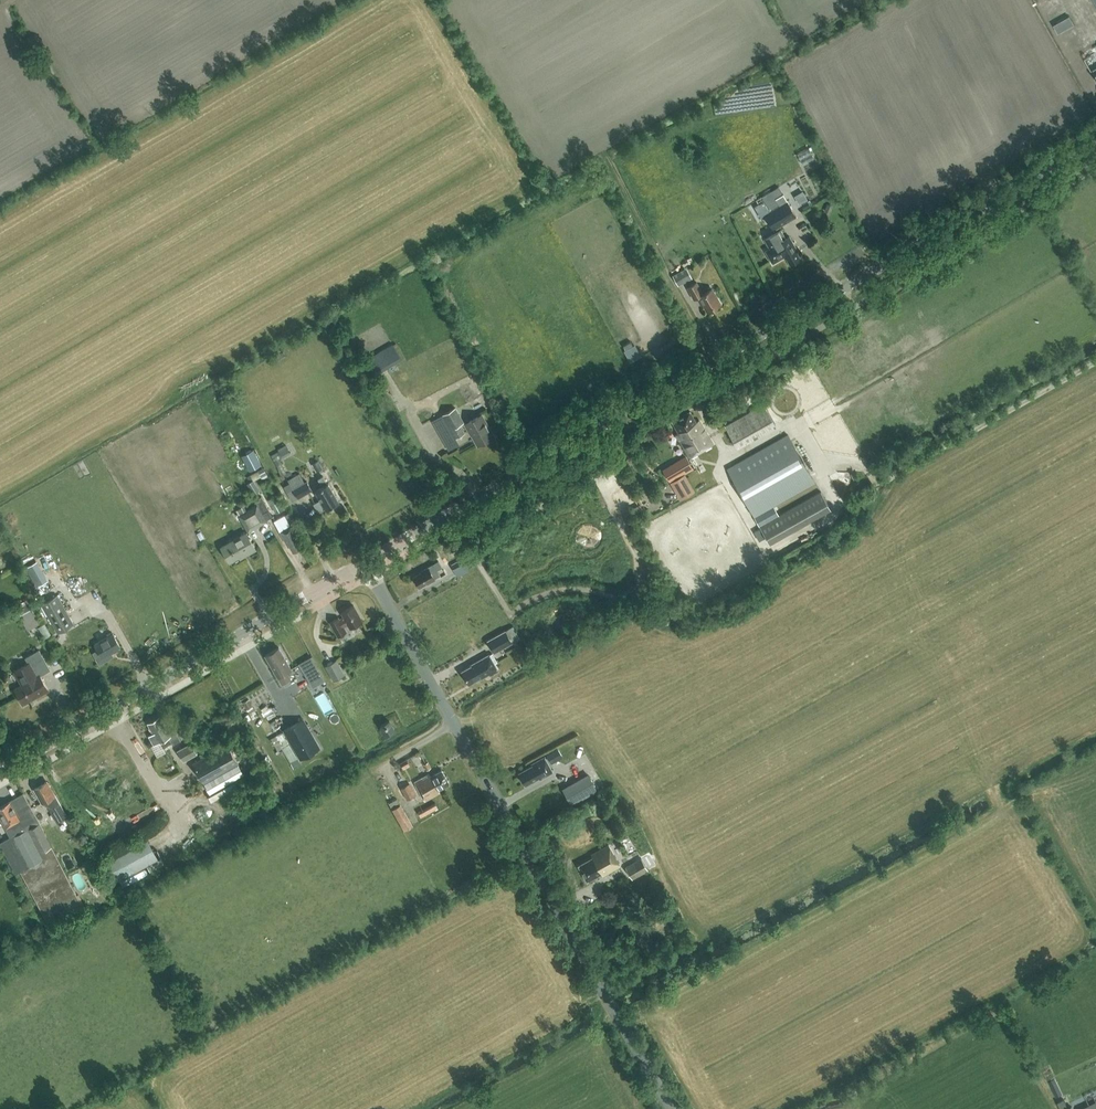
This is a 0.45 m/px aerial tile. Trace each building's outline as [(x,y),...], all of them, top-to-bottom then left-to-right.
[(796,216),(787,201),(783,192),(760,206),(773,229),(796,216)] [(801,205),(803,210),(810,206),(807,201),(801,205)] [(789,236),(786,238),(780,229),(764,238),(769,248),(765,250),(773,263),(772,261),(780,256),(784,257),(785,259),(786,258),(790,264),(800,259),(796,252),(798,251),(789,236)] [(692,278),(686,268),(672,275),(678,286),(692,278)] [(707,311),(720,304),(712,288),(703,293),(696,282),(687,287),(694,299),(699,296),(707,311)] [(392,344),(367,358),(376,374),(387,368),(401,360),(392,344)] [(633,344),(623,349),(630,361),(639,356),(633,344)] [(725,425),(736,445),(775,423),(764,403),(725,425)] [(455,407),(432,420),(445,444),(446,443),(449,449),(457,445),(453,439),(464,432),(460,424),(464,422),(455,407)] [(690,457),(713,444),(699,420),(696,421),(690,411),(672,421),(678,431),(675,433),(688,455),(663,469),(670,481),(695,467),(690,457)] [(477,445),(494,435),(482,414),(465,424),(477,445)] [(815,482),(788,434),(727,468),(754,516),(754,517),(767,539),(828,504),(821,491),(779,515),(774,506),(815,482)] [(275,460),(291,452),(287,444),(271,451),(275,460)] [(254,449),(241,455),(249,471),(262,464),(254,449)] [(317,460),(312,463),(315,468),(320,465),(317,460)] [(264,467),(258,470),(261,477),(267,474),(264,467)] [(312,490),(306,480),(304,482),(299,473),(287,479),(289,482),(281,486),(290,502),(298,497),(298,498),(312,490)] [(685,474),(671,482),(676,490),(690,482),(685,474)] [(315,490),(321,499),(315,502),(320,511),(325,508),(326,509),(339,501),(328,483),(327,483),(323,475),(318,478),(322,486),(315,490)] [(247,484),(254,494),(260,490),(253,480),(247,484)] [(282,508),(275,495),(267,499),(275,512),(282,508)] [(257,505),(265,520),(272,516),(261,496),(254,500),(257,505)] [(266,521),(265,520),(257,505),(249,509),(246,505),(236,510),(248,531),(266,521)] [(293,551),(301,546),(284,515),(274,521),(279,529),(285,541),(287,540),(293,551)] [(246,554),(256,549),(246,532),(221,546),(229,561),(245,552),(246,554)] [(470,572),(462,558),(450,564),(458,578),(470,572)] [(441,567),(438,561),(424,569),(425,570),(421,572),(421,573),(414,577),(419,586),(426,582),(427,583),(435,579),(434,577),(439,575),(436,569),(441,567)] [(27,568),(37,587),(48,581),(37,562),(27,568)] [(73,623),(57,595),(41,604),(57,632),(73,623)] [(35,612),(29,601),(16,609),(22,619),(35,612)] [(341,611),(344,617),(342,618),(342,617),(340,618),(337,613),(328,618),(339,636),(347,631),(344,627),(344,626),(348,624),(350,627),(362,621),(353,605),(341,611)] [(39,625),(45,636),(51,633),(45,622),(39,625)] [(512,642),(519,637),(513,627),(488,641),(495,652),(512,643),(512,642)] [(111,652),(121,647),(113,633),(94,644),(98,650),(93,652),(99,663),(113,655),(111,652)] [(286,671),(291,669),(279,647),(265,655),(282,683),(290,678),(286,671)] [(20,682),(22,685),(15,690),(23,703),(34,696),(34,697),(48,689),(39,675),(49,669),(37,650),(24,658),(27,664),(13,672),(20,682)] [(498,671),(495,666),(489,655),(471,665),(472,666),(462,671),(469,683),(476,679),(477,680),(489,673),(490,675),(498,671)] [(344,674),(337,660),(325,666),(333,680),(344,674)] [(313,688),(325,681),(315,665),(304,671),(313,688)] [(252,704),(248,698),(242,701),(246,707),(252,704)] [(149,735),(154,744),(159,742),(162,747),(172,742),(173,744),(181,740),(174,729),(169,732),(159,716),(147,723),(153,733),(149,735)] [(284,730),(300,759),(319,748),(303,719),(284,730)] [(385,734),(394,729),(389,720),(380,725),(385,734)] [(268,721),(262,725),(267,734),(273,731),(268,721)] [(184,760),(197,752),(191,742),(178,750),(184,760)] [(227,743),(193,763),(205,782),(239,763),(227,743)] [(558,748),(547,754),(552,763),(563,757),(558,748)] [(533,765),(526,768),(526,769),(519,773),(525,784),(531,781),(531,782),(539,777),(540,778),(553,771),(545,756),(532,763),(533,765)] [(410,764),(407,760),(400,763),(403,768),(410,764)] [(439,790),(450,784),(441,769),(430,775),(429,773),(414,781),(425,801),(440,792),(439,790)] [(562,788),(571,803),(596,789),(587,774),(562,788)] [(39,795),(38,796),(42,802),(46,800),(58,821),(67,816),(52,789),(51,790),(46,781),(35,787),(39,795)] [(416,793),(412,788),(411,788),(408,783),(400,788),(407,799),(414,795),(414,794),(416,793)] [(45,832),(40,822),(24,794),(0,807),(0,815),(0,816),(0,818),(6,828),(11,837),(0,843),(0,844),(16,873),(20,870),(49,925),(83,907),(51,846),(52,846),(45,832)] [(413,825),(401,803),(399,803),(396,798),(388,803),(404,830),(413,825)] [(420,816),(438,807),(435,802),(418,811),(420,816)] [(38,803),(31,807),(40,822),(47,818),(38,803)] [(101,861),(112,880),(158,856),(148,836),(101,861)] [(603,875),(620,865),(608,845),(591,854),(593,857),(578,865),(587,881),(601,872),(603,875)] [(648,869),(641,857),(639,854),(631,858),(633,861),(625,866),(632,878),(648,869)] [(104,894),(111,887),(100,876),(93,883),(104,894)] [(1075,1091),(1093,1082),(1089,1076),(1072,1084),(1075,1091)] [(1064,1094),(1072,1090),(1069,1085),(1061,1089),(1064,1094)] [(1058,1101),(1062,1108),(1074,1108),(1072,1106),(1069,1107),(1065,1098),(1058,1101)]
